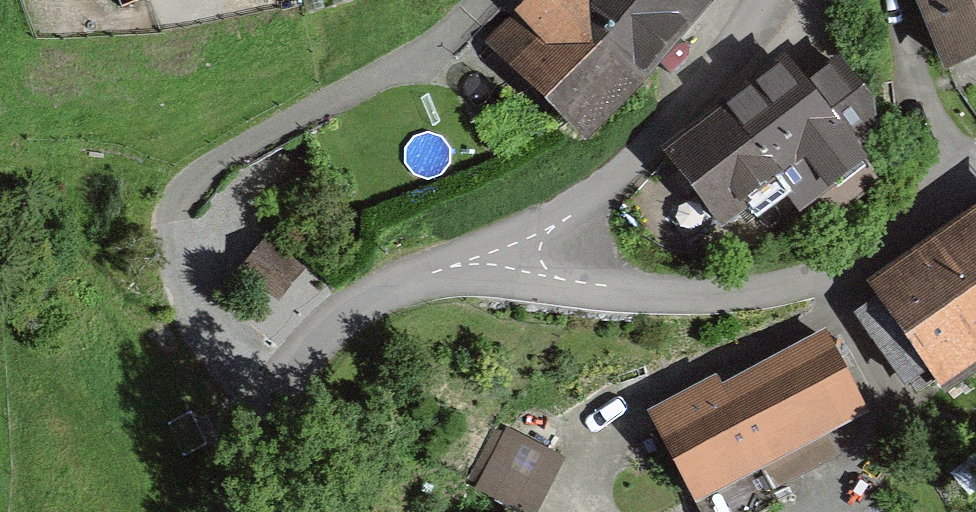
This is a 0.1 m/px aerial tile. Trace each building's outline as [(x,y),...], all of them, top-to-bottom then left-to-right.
[(702,0),(533,0),(492,40),(582,129),(635,80),(702,0)] [(948,64),(975,53),(975,0),(922,0),(948,64)] [(786,65),(668,154),(719,222),(745,203),(752,213),(783,189),(814,229),(881,178),(853,141),(871,127),(868,103),(839,65),(806,90),(786,65)] [(933,377),(975,347),(975,235),(880,300),(885,306),(866,319),(907,379),(926,366),(933,377)] [(295,271),(267,248),(250,269),(278,292),(295,271)] [(693,498),(863,408),(827,340),(657,430),(693,498)] [(206,444),(191,412),(169,422),(183,454),(206,444)] [(532,511),(537,511),(570,442),(513,415),(479,487),(532,511)]
